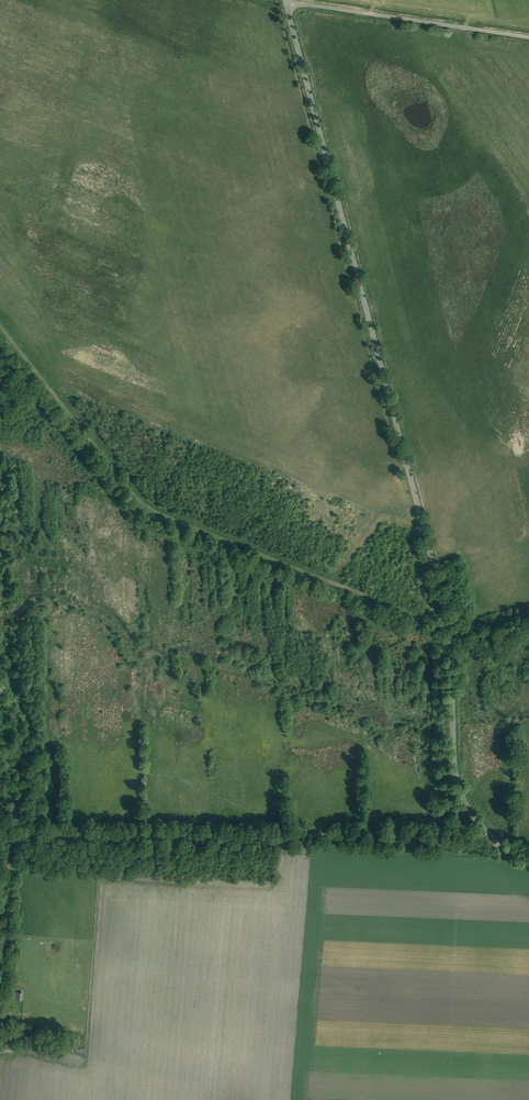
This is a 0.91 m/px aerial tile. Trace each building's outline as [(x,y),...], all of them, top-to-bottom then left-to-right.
[(13,991),(12,1000),(22,1000),(23,992),(13,991)]
